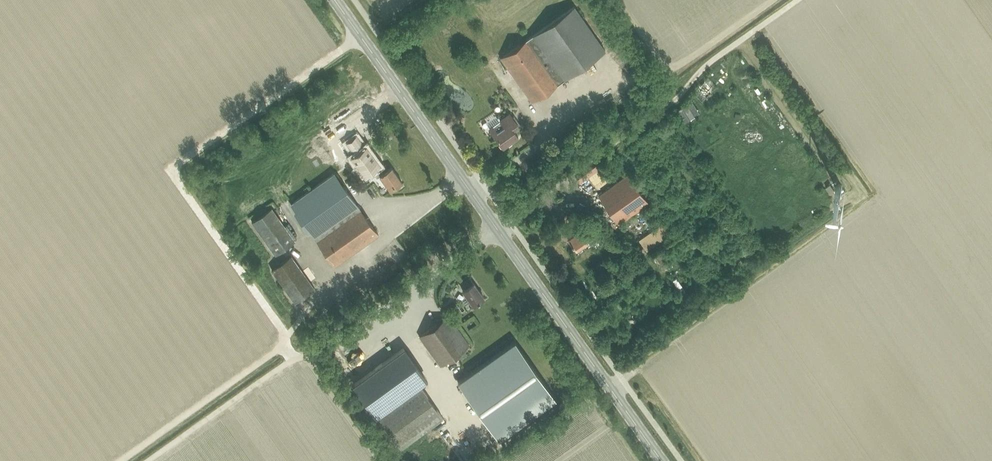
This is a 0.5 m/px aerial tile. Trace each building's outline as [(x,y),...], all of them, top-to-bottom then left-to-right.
[(532,102),(605,50),(573,6),(501,58),(532,102)] [(438,89),(453,101),(459,93),(444,81),(438,89)] [(501,123),(490,130),(503,147),(518,136),(515,132),(520,129),(509,114),(499,121),(501,123)] [(360,141),(350,148),(356,156),(351,159),(364,179),(381,167),(377,161),(368,147),(365,149),(360,141)] [(376,173),(390,189),(401,179),(388,163),(376,173)] [(314,237),(358,206),(334,172),(290,204),(314,237)] [(599,194),(619,223),(648,203),(628,174),(599,194)] [(826,187),(830,193),(834,190),(830,184),(826,187)] [(358,206),(314,237),(335,266),(378,235),(358,206)] [(275,255),(295,240),(271,207),(251,222),(275,255)] [(638,240),(644,249),(646,251),(670,235),(662,223),(638,240)] [(575,250),(590,239),(588,236),(593,233),(588,225),(583,229),(583,228),(568,239),(575,250)] [(736,252),(717,270),(721,274),(740,257),(736,252)] [(294,303),(315,288),(291,255),(271,270),(294,303)] [(473,305),(484,298),(473,283),(470,278),(462,283),(465,288),(463,290),(473,305)] [(440,366),(469,345),(448,316),(419,337),(440,366)] [(514,341),(458,382),(499,439),(555,398),(514,341)] [(403,348),(354,384),(400,448),(442,418),(419,385),(426,380),(403,348)]
